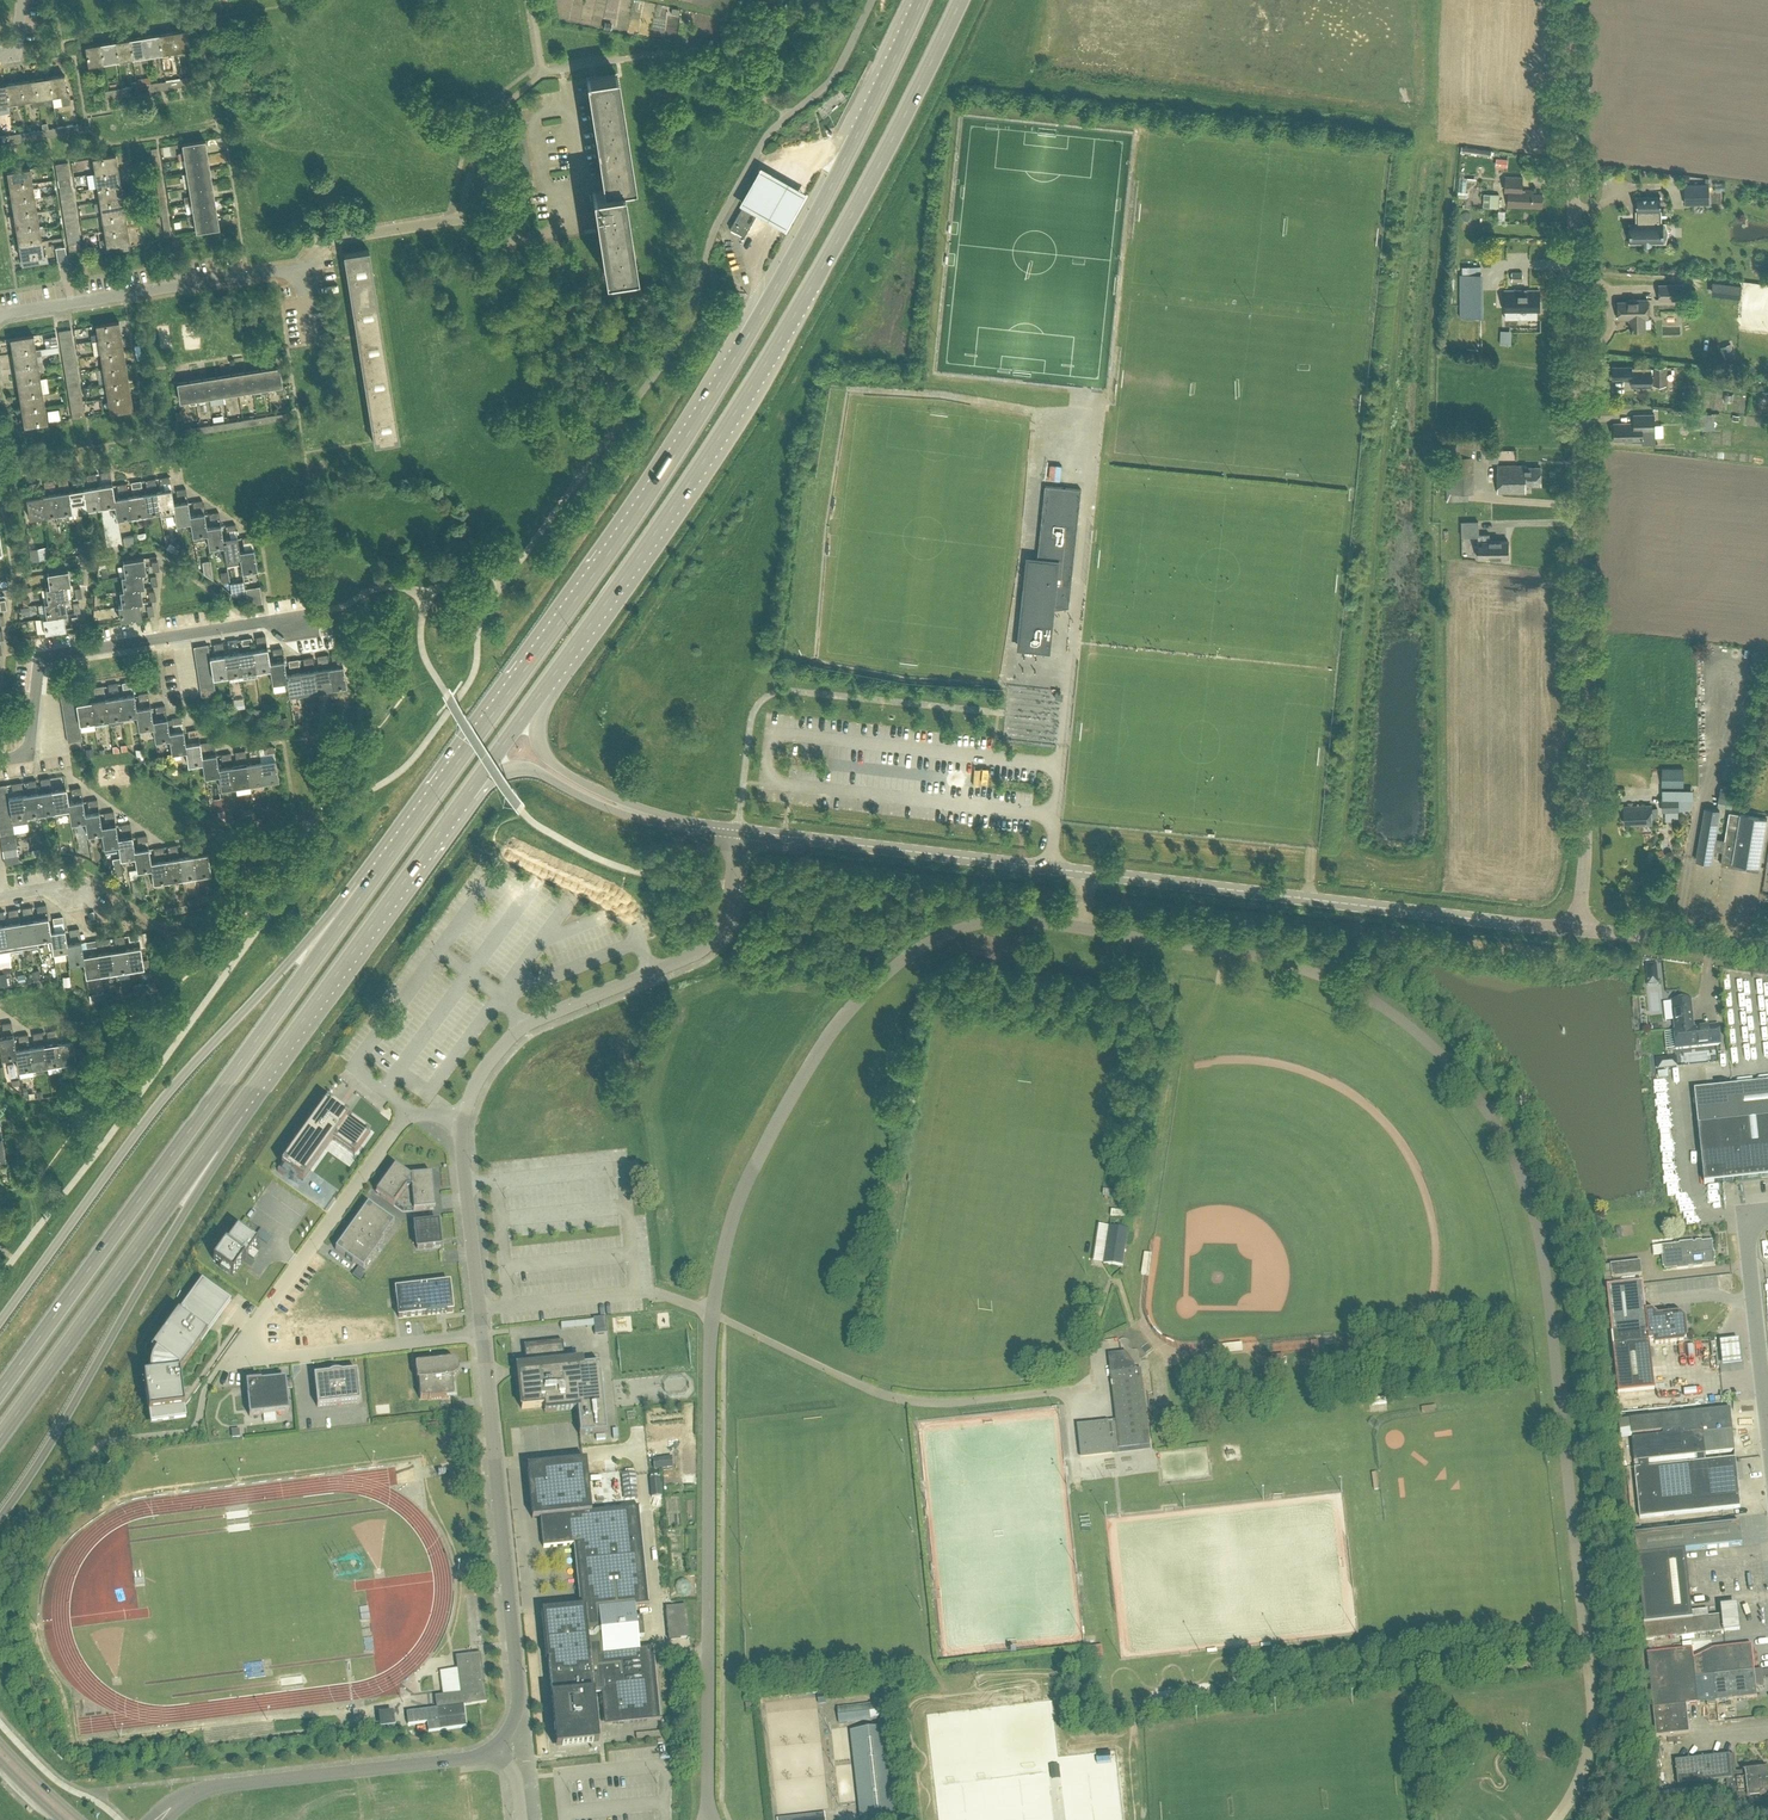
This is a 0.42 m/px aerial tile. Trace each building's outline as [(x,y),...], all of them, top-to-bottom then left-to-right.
[(172,31),(175,50),(190,48),(187,29),(172,31)] [(161,52),(175,50),(172,31),(158,33),(161,52)] [(146,55),(147,54),(161,52),(158,33),(143,36),(146,55)] [(148,60),(147,54),(146,55),(143,36),(129,38),(132,57),(141,55),(141,61),(148,60)] [(118,59),(132,57),(129,38),(115,40),(118,59)] [(103,61),(118,59),(115,40),(100,43),(103,61)] [(88,64),(103,61),(100,43),(85,45),(88,64)] [(608,273),(632,269),(619,185),(631,184),(614,72),(589,76),(589,78),(606,187),(595,189),(608,273)] [(49,76),(52,95),(61,94),(62,104),(71,103),(69,91),(67,91),(64,74),(49,76)] [(38,97),(52,95),(49,76),(35,78),(38,97)] [(181,86),(192,84),(191,76),(180,78),(181,86)] [(37,97),(38,97),(35,78),(20,81),(23,100),(31,98),(32,104),(38,103),(37,97)] [(166,88),(176,86),(175,79),(165,81),(166,88)] [(9,102),(23,100),(20,81),(6,83),(9,102)] [(152,90),(159,89),(161,89),(160,81),(151,83),(152,90)] [(9,102),(6,83),(0,84),(0,103),(9,102)] [(137,93),(147,91),(146,84),(136,85),(137,93)] [(123,95),(132,93),(131,86),(122,87),(123,95)] [(109,97),(118,96),(117,88),(107,90),(109,97)] [(94,100),(104,98),(102,91),(93,92),(94,100)] [(510,117),(522,115),(521,108),(509,110),(510,117)] [(511,124),(523,122),(522,115),(510,117),(511,124)] [(512,130),(524,129),(523,122),(511,124),(512,130)] [(57,126),(58,134),(73,132),(72,124),(57,126)] [(43,136),(53,135),(52,127),(42,129),(43,136)] [(29,138),(38,137),(37,129),(28,131),(29,138)] [(513,137),(525,136),(524,129),(512,130),(513,137)] [(15,141),(24,139),(23,132),(13,133),(15,141)] [(10,142),(8,134),(0,135),(0,142),(0,143),(10,142)] [(514,144),(526,142),(525,136),(513,137),(514,144)] [(184,158),(207,154),(205,139),(182,143),(184,158)] [(516,151),(527,149),(526,142),(514,144),(516,151)] [(1491,156),(1492,149),(1462,145),(1461,151),(1491,156)] [(153,163),(159,162),(157,147),(151,148),(153,163)] [(517,158),(529,156),(527,149),(516,151),(517,158)] [(95,172),(118,169),(116,154),(93,157),(95,172)] [(187,172),(210,168),(207,154),(184,158),(187,172)] [(518,165),(530,163),(529,156),(517,158),(518,165)] [(56,171),(69,169),(67,162),(55,164),(56,171)] [(519,172),(531,170),(530,163),(518,165),(519,172)] [(10,186),(33,182),(30,167),(7,171),(10,186)] [(187,172),(189,186),(212,183),(210,168),(187,172)] [(57,178),(70,176),(69,169),(56,171),(57,178)] [(98,187),(120,183),(118,169),(95,172),(98,187)] [(531,170),(519,172),(520,179),(523,179),(532,178),(531,170)] [(760,170),(739,207),(786,233),(807,196),(760,170)] [(1541,207),(1542,193),(1532,193),(1532,189),(1522,189),(1522,176),(1506,175),(1505,188),(1509,188),(1508,205),(1541,207)] [(59,185),(71,183),(70,176),(57,178),(59,185)] [(158,192),(164,191),(161,176),(156,177),(158,192)] [(1466,191),(1467,177),(1460,177),(1458,190),(1466,191)] [(12,200),(35,197),(33,182),(10,186),(12,200)] [(60,193),(72,191),(71,183),(59,185),(60,193)] [(100,201),(123,197),(120,183),(98,187),(100,201)] [(185,202),(191,201),(214,197),(212,183),(189,186),(190,195),(184,196),(185,202)] [(1685,203),(1709,203),(1709,184),(1685,184),(1685,203)] [(61,200),(73,198),(72,191),(60,193),(61,200)] [(160,206),(166,205),(164,191),(158,192),(160,206)] [(1499,193),(1491,193),(1484,192),(1483,206),(1490,206),(1498,207),(1499,193)] [(1630,222),(1630,231),(1628,233),(1630,235),(1630,243),(1631,243),(1631,242),(1642,242),(1642,244),(1643,244),(1643,242),(1651,242),(1651,244),(1652,244),(1652,242),(1662,242),(1662,243),(1663,243),(1663,222),(1662,222),(1662,223),(1658,223),(1658,211),(1660,211),(1660,212),(1661,212),(1660,195),(1659,195),(1659,196),(1637,196),(1637,195),(1636,195),(1637,213),(1638,212),(1638,211),(1640,211),(1640,223),(1630,223),(1630,222)] [(14,215),(37,211),(35,197),(12,200),(14,215)] [(102,215),(125,212),(123,197),(100,201),(102,215)] [(191,201),(194,215),(217,211),(214,197),(191,201)] [(62,207),(74,205),(73,198),(61,200),(62,207)] [(63,214),(76,212),(74,205),(62,207),(63,214)] [(162,220),(168,219),(166,205),(160,206),(162,220)] [(730,228),(743,236),(756,213),(743,206),(730,228)] [(17,229),(39,225),(37,211),(14,215),(17,229)] [(217,211),(194,215),(196,230),(219,226),(217,211)] [(64,221),(77,219),(76,212),(63,214),(64,221)] [(105,230),(127,226),(125,212),(102,215),(105,230)] [(66,229),(78,227),(77,219),(64,221),(66,229)] [(168,219),(162,220),(165,235),(171,234),(168,219)] [(19,243),(42,240),(39,225),(17,229),(19,243)] [(127,226),(105,230),(106,238),(99,239),(100,245),(107,244),(107,245),(130,241),(127,226)] [(67,236),(79,234),(78,227),(66,229),(67,236)] [(68,243),(80,241),(79,234),(67,236),(68,243)] [(42,240),(19,243),(21,258),(22,258),(23,265),(48,261),(47,254),(44,254),(42,240)] [(80,241),(68,243),(69,250),(81,248),(80,241)] [(65,246),(56,247),(58,260),(66,258),(67,258),(65,246)] [(350,291),(375,287),(369,249),(343,253),(350,291)] [(1462,266),(1463,274),(1470,274),(1481,274),(1481,266),(1462,266)] [(1512,280),(1522,280),(1522,271),(1511,272),(1512,280)] [(1470,316),(1470,274),(1463,274),(1460,274),(1461,316),(1470,316)] [(1717,294),(1745,295),(1746,282),(1717,281),(1717,294)] [(1660,299),(1678,299),(1678,284),(1660,284),(1660,299)] [(356,329),(381,325),(375,287),(350,291),(356,329)] [(1540,289),(1505,290),(1505,309),(1537,308),(1540,308),(1540,289)] [(1644,328),(1644,317),(1647,317),(1647,298),(1627,299),(1627,300),(1617,300),(1618,318),(1629,318),(1629,328),(1644,328)] [(1537,317),(1537,308),(1505,309),(1505,317),(1537,317)] [(91,334),(92,340),(98,339),(121,335),(119,320),(96,324),(97,333),(91,334)] [(362,367),(387,363),(381,325),(356,329),(362,367)] [(1502,343),(1513,343),(1514,329),(1503,328),(1502,343)] [(60,338),(72,336),(71,329),(59,331),(60,338)] [(13,353),(36,349),(33,334),(10,338),(13,353)] [(101,354),(123,350),(121,335),(98,339),(101,354)] [(61,345),(73,343),(72,336),(60,338),(61,345)] [(62,352),(74,350),(73,343),(61,345),(62,352)] [(41,348),(42,353),(58,351),(57,345),(41,348)] [(36,349),(13,353),(15,367),(38,364),(37,355),(41,354),(40,348),(36,349)] [(63,359),(75,357),(74,350),(62,352),(63,359)] [(103,368),(126,364),(123,350),(101,354),(103,368)] [(64,366),(76,364),(75,357),(63,359),(64,366)] [(368,405),(393,401),(387,363),(362,367),(368,405)] [(17,382),(40,378),(38,364),(15,367),(17,382)] [(65,374),(78,372),(76,364),(64,366),(65,374)] [(105,382),(128,379),(126,364),(103,368),(105,382)] [(279,365),(264,368),(267,387),(275,385),(276,393),(283,392),(282,386),(282,384),(279,365)] [(1634,366),(1612,366),(1612,378),(1625,378),(1625,379),(1631,379),(1631,386),(1652,386),(1652,366),(1634,366)] [(1652,384),(1666,384),(1666,375),(1666,366),(1652,366),(1652,384)] [(268,392),(267,387),(264,368),(249,370),(252,389),(261,388),(262,393),(268,392)] [(238,391),(252,389),(249,370),(235,372),(238,391)] [(67,381),(79,379),(78,372),(65,374),(67,381)] [(224,393),(238,391),(235,372),(221,374),(224,393)] [(206,377),(209,396),(224,393),(221,374),(206,377)] [(195,398),(209,396),(206,377),(192,379),(195,398)] [(20,396),(43,392),(40,378),(17,382),(20,396)] [(68,388),(80,386),(79,379),(67,381),(68,388)] [(108,397),(130,393),(128,379),(105,382),(108,397)] [(195,398),(192,379),(177,381),(180,400),(189,399),(190,404),(196,403),(195,398)] [(69,395),(81,393),(80,386),(68,388),(69,395)] [(22,410),(45,407),(43,392),(20,396),(22,410)] [(70,403),(82,401),(81,393),(69,395),(70,403)] [(130,393),(108,397),(110,412),(133,408),(130,393)] [(71,410),(83,408),(82,401),(70,403),(71,410)] [(393,401),(368,405),(374,443),(399,439),(393,401)] [(45,407),(22,410),(24,425),(47,422),(47,421),(45,407)] [(83,408),(71,410),(72,417),(84,415),(83,408)] [(1655,443),(1654,414),(1634,414),(1634,422),(1613,423),(1614,440),(1624,440),(1624,442),(1642,441),(1642,444),(1655,443)] [(1692,415),(1692,425),(1702,425),(1702,415),(1692,415)] [(1447,446),(1472,447),(1488,449),(1489,431),(1448,430),(1447,446)] [(1492,449),(1492,460),(1500,461),(1500,449),(1492,449)] [(1525,467),(1525,464),(1497,464),(1498,492),(1525,492),(1525,484),(1541,484),(1540,467),(1525,467)] [(1469,473),(1449,474),(1450,499),(1470,499),(1469,473)] [(114,498),(112,483),(97,486),(100,506),(115,504),(114,498)] [(1069,606),(1081,489),(1045,485),(1034,595),(1034,601),(1024,600),(1019,646),(1049,649),(1053,608),(1069,606)] [(86,509),(100,506),(97,486),(83,488),(86,509)] [(72,511),(86,509),(83,488),(69,490),(72,511)] [(171,489),(156,491),(160,512),(160,517),(174,514),(174,509),(173,503),(171,490),(171,489)] [(58,513),(72,511),(69,490),(55,493),(58,513)] [(146,514),(160,512),(156,491),(142,493),(146,514)] [(44,515),(58,513),(55,493),(41,495),(44,515)] [(131,516),(146,514),(142,493),(128,495),(131,516)] [(30,518),(44,515),(41,495),(26,497),(30,518)] [(117,518),(131,516),(128,495),(114,498),(115,504),(117,518)] [(189,515),(190,515),(188,501),(173,503),(174,509),(174,514),(176,524),(190,521),(191,521),(189,515)] [(206,527),(204,512),(190,515),(189,515),(191,521),(190,521),(193,540),(207,538),(207,533),(206,527)] [(1478,533),(1478,520),(1461,520),(1461,535),(1477,535),(1478,557),(1501,556),(1508,556),(1508,539),(1489,540),(1489,533),(1478,533)] [(222,539),(223,539),(221,525),(206,527),(207,533),(207,538),(209,547),(223,545),(222,539)] [(135,534),(123,536),(125,545),(136,543),(135,534)] [(237,536),(223,539),(222,539),(223,545),(226,565),(241,563),(240,557),(239,550),(237,536)] [(177,546),(172,552),(177,555),(181,549),(177,546)] [(47,558),(45,547),(31,549),(32,560),(47,558)] [(240,557),(241,563),(242,571),(257,569),(254,548),(239,550),(240,557)] [(142,572),(146,572),(143,557),(123,560),(125,574),(125,575),(142,572)] [(212,578),(210,560),(202,561),(203,571),(212,578)] [(67,584),(70,584),(68,569),(47,572),(50,587),(67,584)] [(219,571),(221,581),(229,580),(227,570),(219,571)] [(144,586),(142,572),(125,575),(125,574),(121,575),(123,589),(140,587),(144,586)] [(69,598),(67,584),(50,587),(46,587),(48,601),(48,602),(65,599),(69,598)] [(142,601),(140,587),(123,589),(120,590),(122,604),(138,602),(142,601)] [(67,613),(65,599),(48,602),(48,601),(44,602),(47,616),(63,614),(67,613)] [(141,616),(138,602),(122,604),(118,605),(120,620),(141,616)] [(30,606),(21,607),(22,615),(31,613),(30,606)] [(66,628),(63,614),(47,616),(43,617),(45,632),(66,628)] [(194,653),(209,651),(208,644),(193,646),(194,653)] [(269,662),(270,662),(267,647),(253,650),(256,670),(270,668),(269,662)] [(253,650),(239,652),(242,672),(243,678),(257,675),(256,670),(253,650)] [(210,658),(210,657),(209,651),(194,653),(196,660),(210,658)] [(228,675),(242,672),(239,652),(224,654),(228,675)] [(213,677),(228,675),(224,654),(210,657),(210,658),(211,665),(212,672),(213,677)] [(197,667),(211,665),(210,658),(196,660),(197,667)] [(286,674),(284,659),(270,662),(269,662),(270,668),(272,682),(286,680),(287,680),(286,674)] [(198,674),(212,672),(211,665),(197,667),(198,674)] [(328,667),(331,688),(346,685),(343,665),(328,667)] [(317,690),(331,688),(328,667),(314,669),(317,690)] [(303,692),(317,690),(314,669),(300,671),(303,692)] [(289,694),(303,692),(300,671),(286,674),(287,680),(286,680),(289,694)] [(213,679),(213,677),(212,672),(198,674),(199,681),(213,679)] [(200,689),(214,686),(213,679),(199,681),(200,689)] [(214,686),(200,689),(201,696),(216,693),(214,686)] [(76,704),(78,711),(79,718),(80,723),(94,721),(91,700),(89,687),(79,689),(80,694),(81,694),(82,702),(76,702),(76,704)] [(61,699),(75,697),(74,689),(60,692),(61,699)] [(136,708),(134,693),(119,696),(123,716),(136,714),(137,714),(136,708)] [(123,721),(123,716),(119,696),(105,698),(108,718),(109,723),(123,721)] [(76,704),(76,702),(75,697),(61,699),(62,706),(76,704)] [(94,721),(108,718),(105,698),(91,700),(94,721)] [(63,713),(78,711),(76,704),(62,706),(63,713)] [(152,719),(153,719),(150,705),(136,708),(137,714),(136,714),(139,728),(153,726),(152,719)] [(64,720),(79,718),(78,711),(63,713),(64,720)] [(169,731),(167,717),(153,719),(152,719),(153,726),(155,740),(169,738),(170,738),(169,731)] [(80,725),(80,723),(79,718),(64,720),(66,727),(80,725)] [(67,734),(81,732),(80,725),(66,727),(67,734)] [(185,743),(183,729),(169,731),(170,738),(169,738),(172,752),(186,750),(185,743)] [(81,732),(67,734),(68,742),(82,739),(81,732)] [(201,755),(202,755),(199,741),(185,743),(186,750),(188,764),(202,762),(201,755)] [(94,754),(93,747),(85,748),(86,755),(94,754)] [(218,767),(216,753),(202,755),(201,755),(202,762),(204,776),(218,774),(219,774),(218,767)] [(260,761),(264,781),(278,779),(275,758),(260,761)] [(250,784),(264,781),(260,761),(246,763),(250,784)] [(235,786),(250,784),(246,763),(232,765),(235,786)] [(221,788),(235,786),(232,765),(218,767),(219,774),(218,774),(221,788)] [(1684,785),(1684,768),(1662,767),(1662,785),(1684,785)] [(69,808),(68,801),(66,789),(66,787),(52,790),(55,810),(55,814),(69,812),(69,808)] [(41,812),(55,810),(52,790),(37,792),(41,812)] [(8,797),(7,791),(0,792),(0,799),(9,798),(8,797)] [(26,815),(41,812),(37,792),(23,794),(26,815)] [(1722,792),(1721,804),(1735,806),(1736,794),(1722,792)] [(12,817),(26,815),(23,794),(8,797),(9,798),(10,805),(11,812),(12,817)] [(1677,797),(1677,796),(1662,797),(1662,810),(1678,809),(1693,808),(1693,797),(1677,797)] [(224,809),(222,797),(213,798),(215,811),(224,809)] [(10,805),(9,798),(0,799),(0,806),(10,805)] [(84,813),(82,799),(68,801),(69,808),(71,822),(85,820),(84,813)] [(1651,809),(1651,804),(1623,806),(1624,823),(1631,822),(1631,825),(1652,824),(1651,816),(1657,816),(1657,809),(1651,809)] [(11,812),(10,805),(0,806),(0,814),(11,812)] [(1724,840),(1714,839),(1719,810),(1705,807),(1696,859),(1710,862),(1713,845),(1723,847),(1721,863),(1758,870),(1767,818),(1729,812),(1724,840)] [(101,825),(99,811),(84,813),(85,820),(87,834),(102,832),(101,825)] [(12,817),(11,812),(0,814),(0,821),(12,819),(12,817)] [(13,826),(12,819),(0,821),(0,828),(13,826)] [(115,823),(101,825),(102,832),(105,851),(119,849),(118,844),(117,837),(118,837),(115,823)] [(14,833),(13,826),(0,828),(0,835),(0,836),(14,833)] [(1,842),(15,840),(14,833),(0,836),(1,842)] [(120,858),(135,856),(134,849),(132,835),(118,837),(117,837),(118,844),(119,849),(120,858)] [(2,849),(16,847),(15,840),(1,842),(2,849)] [(3,856),(18,854),(16,847),(2,849),(3,856)] [(150,861),(151,861),(148,847),(134,849),(135,856),(137,870),(151,868),(150,861)] [(193,854),(196,875),(211,873),(208,852),(193,854)] [(18,854),(3,856),(5,863),(19,861),(18,858),(18,854)] [(182,878),(196,875),(193,854),(179,857),(182,878)] [(168,880),(182,878),(179,857),(165,859),(168,880)] [(153,882),(168,880),(165,859),(151,861),(150,861),(151,868),(153,882)] [(114,867),(115,875),(122,874),(121,865),(114,867)] [(50,931),(48,917),(33,919),(37,939),(51,937),(50,931)] [(38,945),(37,939),(33,919),(19,921),(24,947),(38,945)] [(9,950),(24,947),(19,921),(5,923),(9,950)] [(0,924),(0,961),(11,959),(9,950),(8,944),(5,923),(0,924)] [(66,943),(67,943),(64,929),(50,931),(51,937),(53,951),(67,949),(66,943)] [(119,949),(111,950),(114,971),(129,969),(125,948),(126,948),(124,935),(114,937),(115,943),(118,942),(119,949)] [(83,955),(81,940),(67,943),(66,943),(67,949),(69,963),(84,961),(83,955)] [(125,948),(129,969),(143,966),(140,946),(125,948)] [(115,977),(114,971),(111,950),(97,952),(100,973),(101,979),(115,977)] [(84,961),(86,975),(100,973),(97,952),(83,955),(84,961)] [(1648,987),(1659,985),(1656,965),(1646,966),(1648,987)] [(122,985),(124,994),(132,993),(130,983),(122,985)] [(103,992),(96,993),(97,1000),(104,999),(103,992)] [(1694,1029),(1691,1000),(1672,1003),(1675,1031),(1694,1029)] [(1675,1031),(1674,1031),(1676,1050),(1721,1045),(1718,1026),(1694,1029),(1675,1031)] [(16,1048),(13,1034),(0,1036),(0,1046),(2,1057),(16,1055),(15,1049),(16,1048)] [(58,1042),(61,1062),(76,1060),(73,1039),(58,1042)] [(47,1065),(61,1062),(58,1042),(44,1044),(47,1065)] [(33,1067),(47,1065),(44,1044),(29,1046),(33,1067)] [(18,1069),(33,1067),(29,1046),(16,1048),(15,1049),(16,1055),(18,1069)] [(1677,1058),(1656,1060),(1657,1071),(1678,1069),(1677,1058)] [(1767,1178),(1767,1084),(1694,1092),(1698,1127),(1705,1185),(1767,1178)] [(320,1113),(281,1167),(282,1167),(299,1180),(300,1180),(302,1182),(331,1142),(332,1142),(333,1141),(334,1142),(335,1142),(354,1156),(356,1153),(370,1134),(347,1117),(346,1119),(329,1107),(323,1116),(320,1113)] [(395,1168),(386,1181),(379,1190),(376,1194),(380,1197),(393,1207),(394,1206),(403,1212),(411,1178),(410,1178),(410,1179),(395,1168)] [(403,1212),(413,1211),(413,1212),(429,1211),(435,1210),(434,1205),(432,1176),(411,1178),(403,1212)] [(363,1271),(384,1241),(382,1240),(394,1224),(368,1206),(335,1251),(363,1271)] [(441,1248),(440,1240),(438,1224),(414,1227),(417,1250),(441,1248)] [(232,1237),(233,1237),(227,1246),(225,1244),(215,1259),(214,1261),(216,1263),(215,1263),(222,1268),(220,1270),(228,1277),(230,1274),(232,1275),(243,1260),(245,1261),(248,1257),(254,1261),(253,1259),(257,1253),(253,1250),(255,1247),(256,1244),(254,1243),(255,1243),(246,1237),(248,1234),(239,1227),(232,1237)] [(1110,1228),(1108,1238),(1104,1265),(1118,1268),(1122,1268),(1123,1268),(1129,1231),(1110,1228)] [(267,1245),(272,1238),(261,1230),(256,1237),(267,1245)] [(1664,1271),(1715,1266),(1712,1242),(1662,1247),(1664,1271)] [(1151,1275),(1156,1254),(1148,1252),(1143,1274),(1151,1275)] [(1612,1279),(1642,1276),(1641,1263),(1611,1266),(1612,1279)] [(359,1268),(356,1273),(362,1277),(365,1273),(359,1268)] [(149,1376),(150,1379),(143,1380),(149,1416),(150,1428),(186,1422),(184,1411),(179,1375),(179,1373),(180,1374),(231,1303),(201,1282),(150,1352),(155,1356),(154,1359),(152,1362),(151,1364),(150,1367),(150,1370),(149,1373),(149,1376)] [(398,1319),(453,1313),(449,1284),(395,1290),(398,1319)] [(1652,1313),(1646,1314),(1643,1284),(1607,1287),(1618,1394),(1654,1390),(1649,1343),(1655,1342),(1656,1345),(1683,1343),(1687,1338),(1685,1320),(1680,1316),(1656,1319),(1656,1316),(1652,1313)] [(598,1333),(609,1333),(608,1318),(597,1318),(598,1333)] [(1737,1337),(1718,1340),(1721,1364),(1740,1362),(1737,1337)] [(590,1366),(589,1366),(581,1367),(565,1369),(563,1343),(562,1343),(562,1347),(525,1351),(525,1347),(524,1347),(527,1373),(518,1374),(521,1410),(544,1408),(544,1410),(545,1413),(577,1410),(579,1422),(580,1436),(579,1436),(579,1437),(583,1436),(607,1434),(604,1408),(599,1365),(598,1365),(592,1366),(590,1366)] [(1125,1355),(1110,1357),(1111,1364),(1118,1421),(1121,1445),(1121,1448),(1148,1445),(1140,1372),(1134,1373),(1133,1365),(1125,1355)] [(450,1362),(417,1366),(416,1366),(415,1367),(415,1368),(416,1383),(418,1383),(420,1400),(428,1400),(428,1401),(449,1399),(448,1397),(453,1397),(452,1384),(451,1379),(453,1378),(454,1378),(455,1377),(456,1377),(457,1376),(457,1375),(458,1374),(458,1372),(459,1372),(459,1371),(459,1370),(458,1369),(458,1368),(458,1367),(457,1366),(457,1365),(456,1364),(455,1363),(454,1363),(453,1363),(451,1362),(450,1362)] [(314,1377),(317,1408),(338,1406),(335,1373),(333,1374),(331,1374),(330,1374),(329,1375),(328,1376),(314,1377)] [(338,1373),(336,1373),(335,1373),(338,1406),(360,1403),(356,1373),(341,1374),(340,1374),(338,1373)] [(285,1381),(285,1380),(271,1382),(246,1385),(246,1388),(249,1417),(289,1413),(286,1391),(285,1381)] [(1690,1464),(1706,1462),(1705,1456),(1734,1453),(1730,1410),(1630,1421),(1631,1436),(1662,1433),(1663,1436),(1632,1440),(1635,1471),(1690,1465),(1690,1464)] [(1092,1427),(1080,1428),(1083,1457),(1112,1454),(1111,1446),(1121,1445),(1118,1421),(1092,1425),(1092,1427)] [(656,1469),(676,1468),(675,1457),(656,1458),(656,1469)] [(1694,1502),(1739,1497),(1735,1460),(1706,1463),(1706,1462),(1690,1464),(1690,1465),(1694,1502)] [(661,1721),(660,1720),(656,1720),(649,1650),(653,1650),(653,1649),(639,1650),(638,1638),(644,1638),(642,1619),(636,1619),(634,1607),(649,1606),(649,1605),(645,1605),(635,1509),(639,1509),(639,1508),(591,1513),(586,1462),(527,1468),(532,1520),(540,1519),(543,1549),(577,1545),(583,1609),(541,1613),(542,1616),(541,1616),(541,1617),(542,1617),(546,1657),(545,1657),(545,1658),(546,1658),(546,1661),(548,1661),(552,1698),(550,1698),(555,1750),(598,1745),(593,1695),(601,1695),(604,1727),(661,1721)] [(1740,1509),(1739,1497),(1694,1502),(1690,1465),(1635,1471),(1634,1471),(1639,1520),(1740,1509)] [(624,1470),(625,1499),(639,1498),(638,1470),(624,1470)] [(650,1479),(651,1499),(661,1498),(659,1478),(650,1479)] [(1740,1525),(1634,1536),(1636,1556),(1645,1640),(1693,1635),(1721,1632),(1723,1632),(1727,1632),(1739,1631),(1736,1605),(1724,1607),(1720,1607),(1721,1616),(1720,1616),(1705,1618),(1704,1611),(1691,1612),(1685,1552),(1742,1546),(1740,1525)] [(668,1641),(689,1639),(687,1612),(665,1614),(668,1641)] [(1692,1649),(1647,1654),(1650,1683),(1754,1671),(1751,1645),(1713,1649),(1713,1650),(1693,1660),(1692,1652),(1692,1649)] [(467,1728),(465,1719),(464,1706),(486,1704),(480,1654),(458,1657),(463,1694),(435,1698),(436,1709),(406,1713),(408,1726),(427,1724),(428,1733),(467,1728)] [(1653,1709),(1686,1705),(1707,1703),(1707,1706),(1715,1705),(1714,1702),(1757,1697),(1754,1671),(1650,1683),(1653,1709)] [(1686,1705),(1653,1709),(1655,1737),(1689,1734),(1686,1705)] [(846,1708),(838,1709),(839,1724),(848,1723),(846,1708)] [(391,1716),(381,1717),(382,1727),(392,1726),(391,1716)] [(887,1728),(851,1732),(861,1819),(898,1819),(887,1728)] [(1726,1781),(1736,1773),(1734,1755),(1675,1762),(1678,1786),(1726,1781)] [(1726,1781),(1728,1800),(1767,1795),(1767,1773),(1767,1770),(1736,1773),(1726,1781)] [(1661,1794),(1663,1817),(1690,1815),(1688,1791),(1661,1794)]
